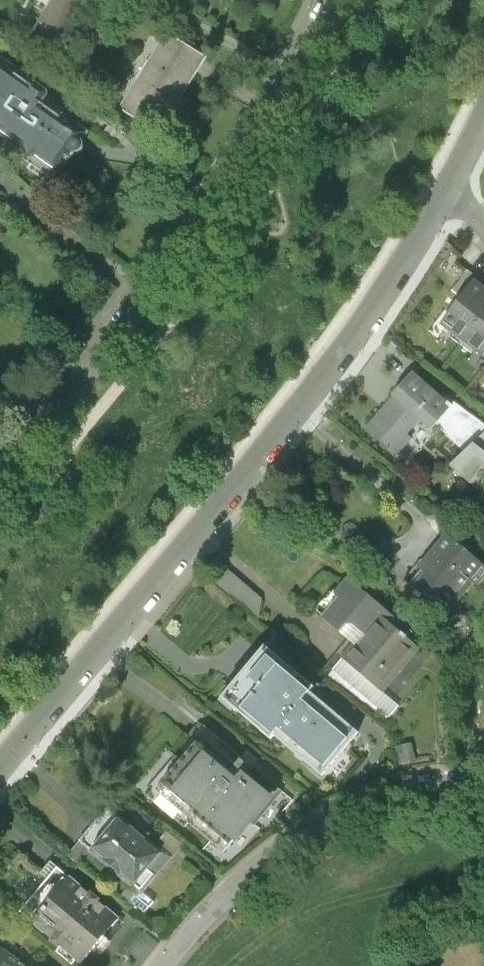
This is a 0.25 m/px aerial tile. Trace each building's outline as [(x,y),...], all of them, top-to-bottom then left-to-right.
[(94,0),(62,0),(38,39),(61,53),(94,0)] [(219,52),(179,27),(132,103),(173,127),(219,52)] [(38,145),(33,151),(67,174),(72,166),(74,168),(97,135),(95,127),(52,98),(60,87),(8,52),(0,63),(0,120),(38,145)] [(448,297),(457,304),(473,282),(476,278),(467,271),(448,297)] [(461,339),(483,309),(483,290),(473,282),(457,304),(441,324),(461,339)] [(461,339),(481,354),(483,350),(483,309),(461,339)] [(451,407),(415,375),(369,427),(397,453),(425,421),(432,428),(451,407)] [(460,455),(451,467),(479,490),(483,483),(483,434),(460,455)] [(450,537),(424,569),(421,567),(408,583),(449,616),(475,583),(480,586),(483,581),(483,564),(450,537)] [(411,633),(348,580),(336,594),(341,597),(324,617),(340,630),(346,624),(354,623),(359,628),(345,644),(351,649),(343,658),(381,691),(417,648),(406,638),(411,633)] [(315,687),(265,646),(222,698),(271,739),(274,736),(322,776),(359,734),(310,692),(315,687)] [(188,822),(224,852),(250,821),(255,826),(283,792),(254,768),(242,758),(208,730),(182,761),(177,757),(151,787),(189,820),(188,822)] [(419,760),(415,744),(405,746),(407,754),(400,756),(402,764),(419,760)] [(141,892),(170,858),(109,807),(80,841),(141,892)] [(119,919),(58,867),(20,912),(82,963),(119,919)] [(0,948),(0,965),(26,965),(0,948)]
